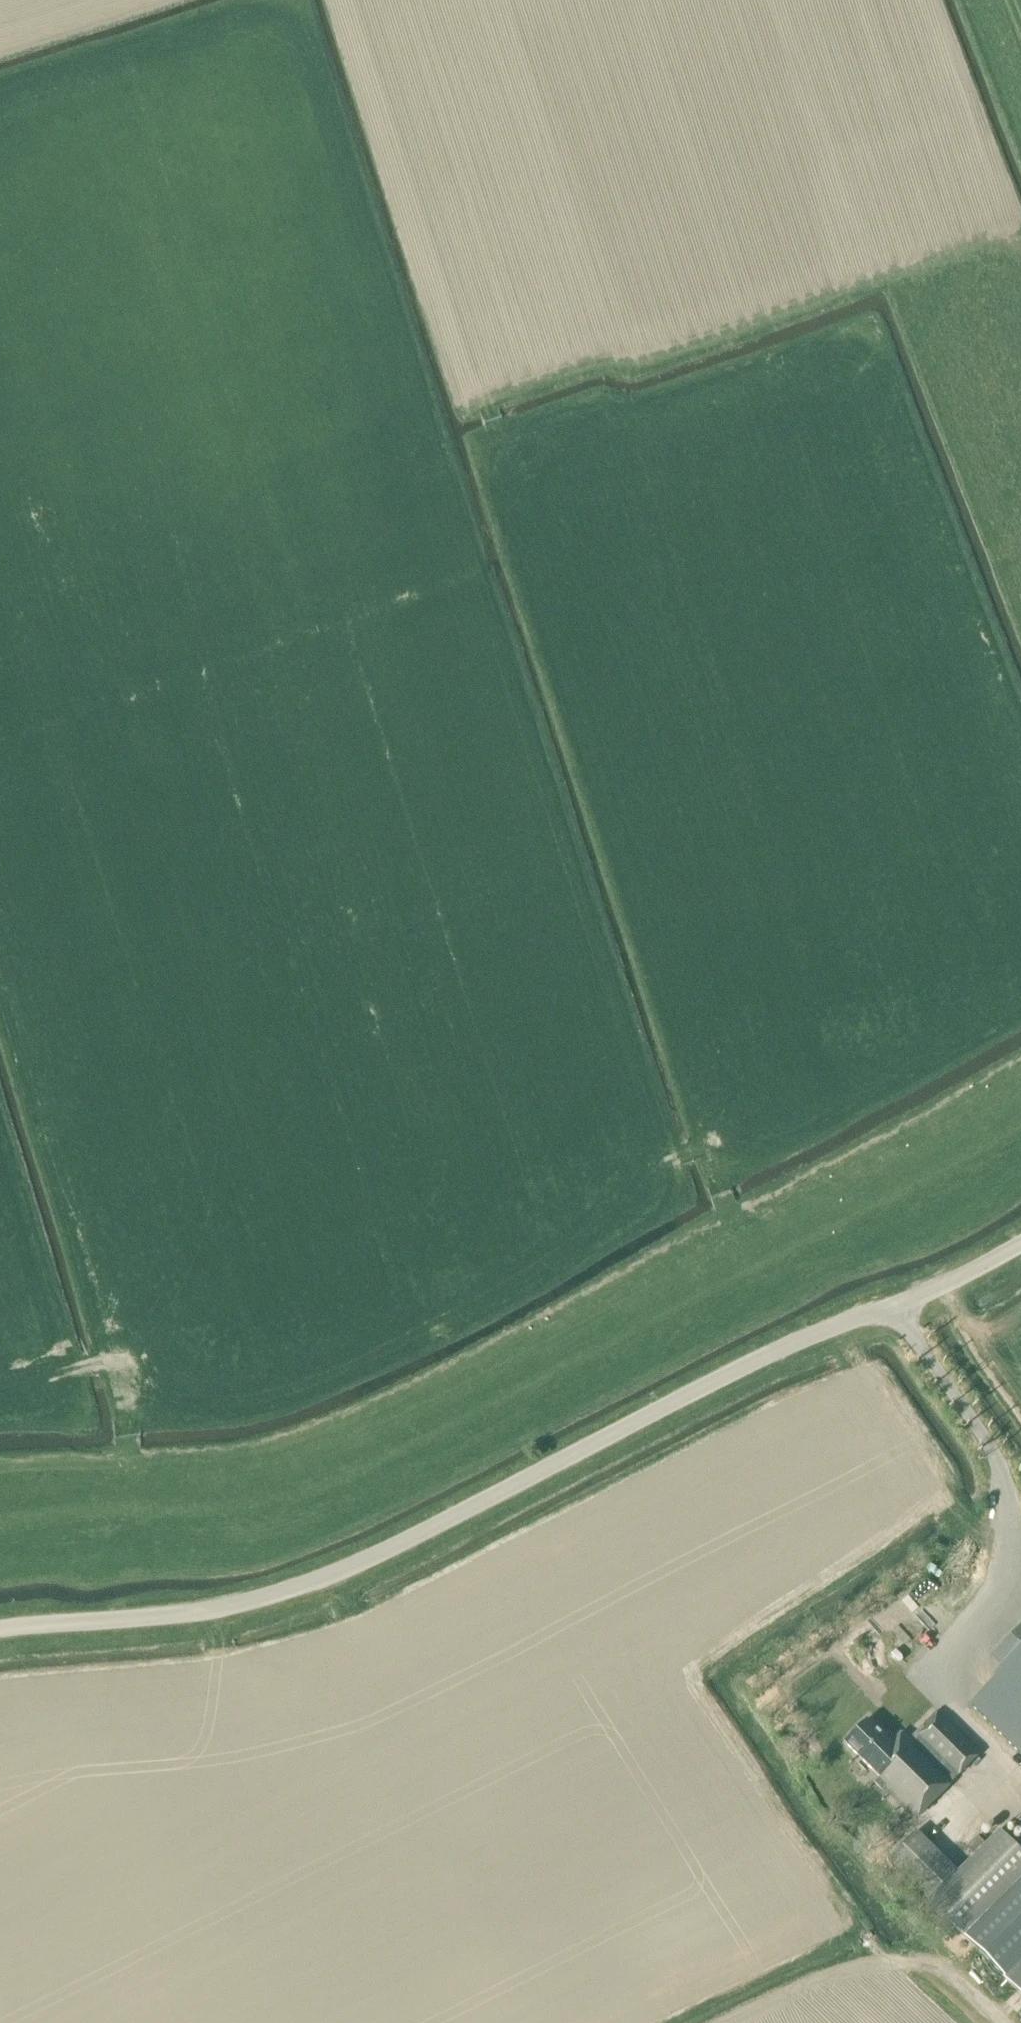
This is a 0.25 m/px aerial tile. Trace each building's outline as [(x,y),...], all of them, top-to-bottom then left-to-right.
[(1020,1754),(1020,1629),(994,1656),(1007,1669),(971,1704),(1020,1754)] [(951,1786),(949,1784),(979,1754),(937,1712),(909,1740),(902,1732),(890,1744),(866,1720),(843,1742),(879,1779),(876,1782),(914,1822),(951,1786)] [(929,1903),(964,1937),(1020,1878),(1020,1852),(999,1831),(929,1903)] [(900,1874),(929,1844),(916,1832),(887,1861),(900,1874)] [(964,1937),(1005,1978),(1020,1963),(1020,1878),(964,1937)] [(1005,1978),(1004,1980),(1020,1997),(1020,1963),(1005,1978)]
